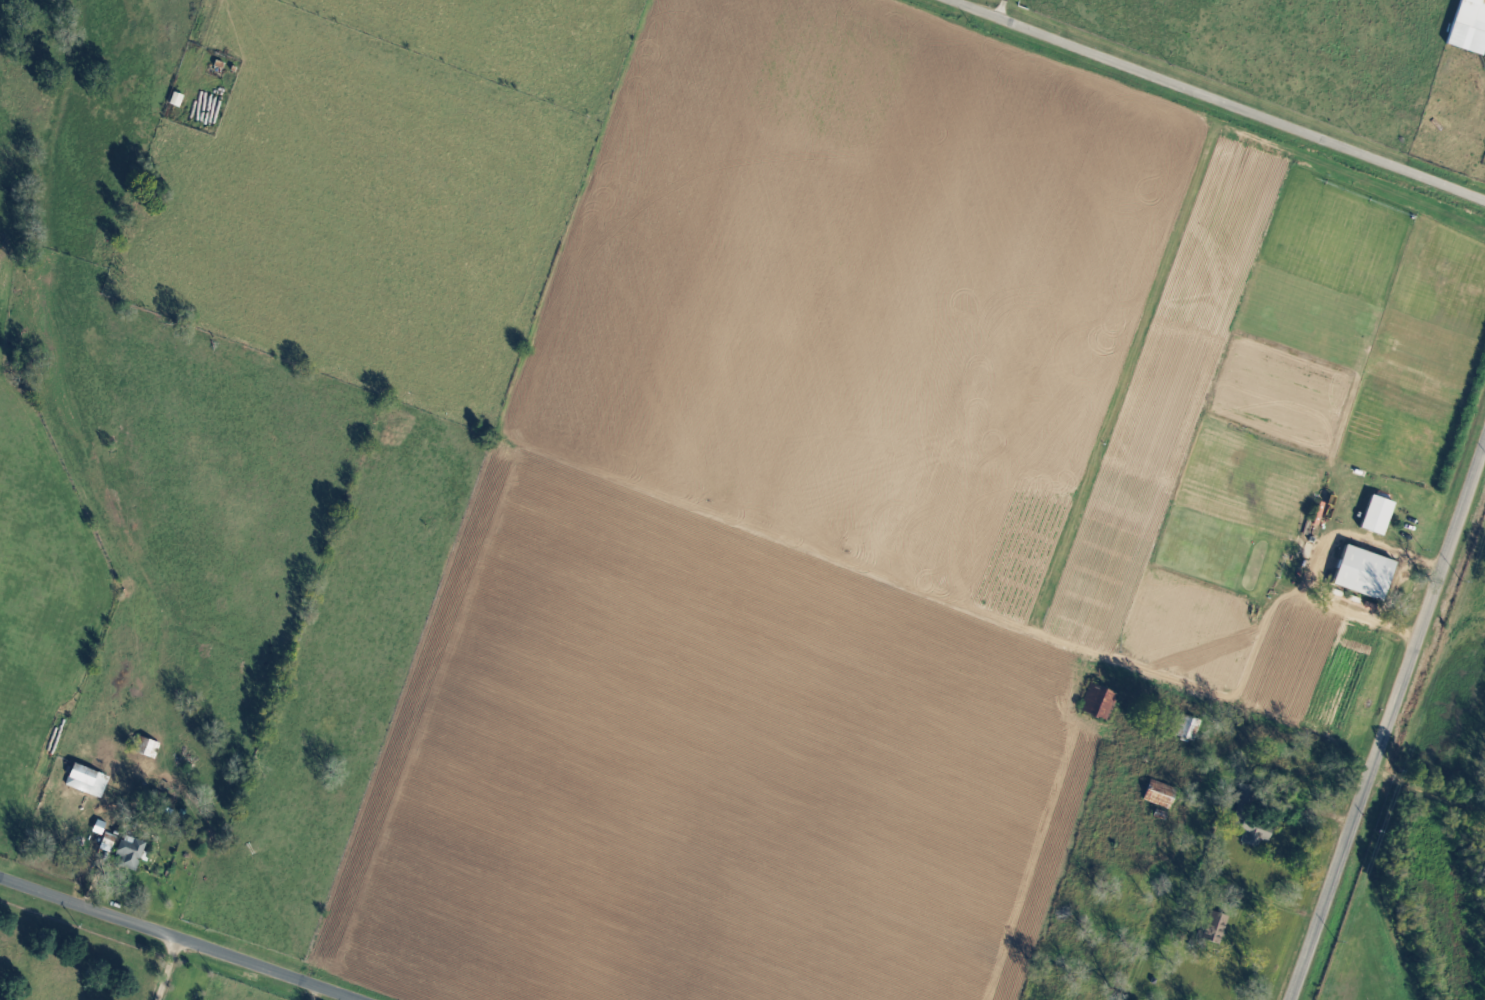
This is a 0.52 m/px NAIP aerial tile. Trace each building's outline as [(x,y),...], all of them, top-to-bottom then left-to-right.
[(1484,55),(1484,0),(1466,0),(1453,47),(1484,55)] [(173,104),(183,108),(187,97),(178,93),(173,104)] [(1388,537),(1400,503),(1377,495),(1366,529),(1388,537)] [(1338,586),(1389,601),(1401,561),(1351,545),(1338,586)] [(1177,736),(1194,744),(1204,723),(1187,714),(1177,736)] [(164,745),(148,738),(142,753),(158,760),(164,745)] [(104,799),(113,777),(78,764),(69,786),(104,799)] [(1147,801),(1174,811),(1181,791),(1154,781),(1147,801)] [(1273,833),(1251,824),(1244,843),(1266,851),(1273,833)] [(136,845),(124,841),(118,858),(131,862),(128,868),(140,872),(150,843),(138,839),(136,845)] [(1206,938),(1223,944),(1234,917),(1217,911),(1206,938)]
